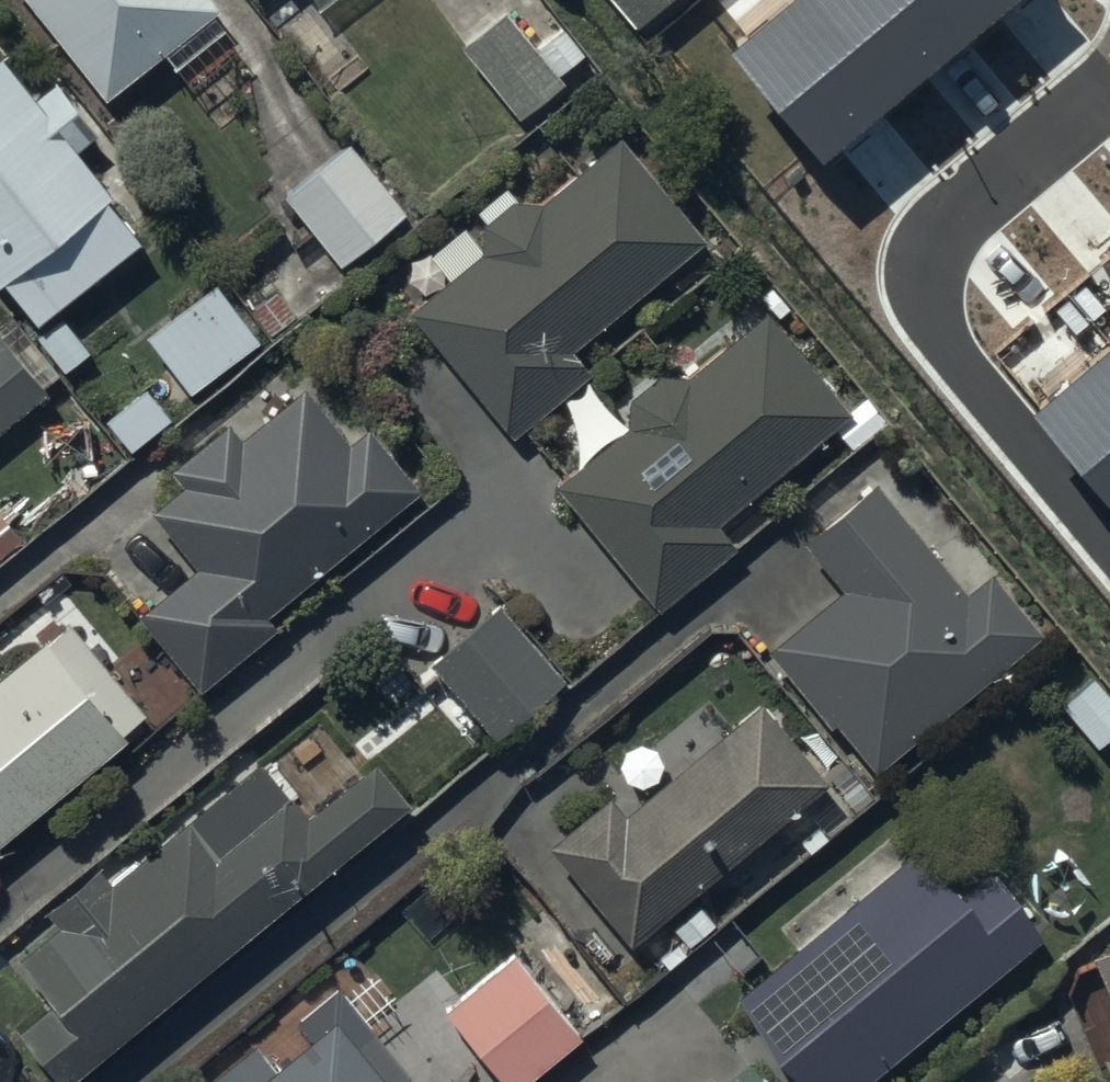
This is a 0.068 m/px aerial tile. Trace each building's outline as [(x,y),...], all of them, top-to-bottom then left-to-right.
[(103,91),(160,46),(174,63),(222,25),(209,9),(215,3),(213,0),(30,0),(103,91)] [(634,21),(660,0),(616,0),(634,21)] [(735,51),(825,159),(1017,0),(797,0),(735,51)] [(505,8),(461,43),(516,114),(560,79),(505,8)] [(0,47),(0,277),(1,276),(34,317),(139,234),(106,193),(110,190),(74,144),(98,125),(54,70),(44,78),(34,64),(30,67),(8,40),(0,47)] [(478,247),(407,307),(513,433),(590,369),(570,345),(703,233),(619,132),(540,198),(538,197),(535,197),(532,196),(530,196),(527,196),(525,196),(522,196),(519,197),(517,197),(514,198),(512,199),(509,200),(507,201),(504,202),(502,203),(500,205),(498,206),(496,208),(494,209),(492,211),(490,213),(488,215),(487,217),(485,219),(484,222),(483,224),(482,226),(481,229),(480,231),(479,234),(479,236),(478,239),(478,241),(478,244),(478,247)] [(351,139),(282,191),(336,262),(405,210),(351,139)] [(212,277),(143,330),(190,390),(259,336),(212,277)] [(623,421),(555,480),(656,608),(735,545),(715,519),(833,424),(852,447),(884,419),(863,392),(848,405),(764,303),(693,371),(690,370),(688,369),(685,368),(682,368),(679,368),(676,367),(673,367),(670,368),(667,368),(664,368),(662,369),(659,370),(656,371),(653,372),(651,373),(648,375),(646,376),(643,378),(641,380),(639,382),(637,384),(635,386),(633,388),(632,391),(630,393),(629,396),(627,398),(626,401),(626,404),(625,407),(624,410),(624,412),(623,415),(623,418),(623,421)] [(0,328),(0,429),(46,392),(43,388),(59,375),(14,318),(0,328)] [(1037,413),(1109,501),(1109,352),(1037,413)] [(195,564),(137,612),(198,686),(275,624),(265,611),(419,486),(367,422),(348,437),(303,382),(240,433),(227,417),(169,464),(182,479),(148,507),(195,564)] [(834,715),(875,764),(1038,626),(987,566),(964,585),(871,477),(801,537),(841,583),(766,646),(828,719),(834,715)] [(498,599),(429,657),(494,734),(564,676),(498,599)] [(148,718),(65,614),(0,666),(0,836),(148,718)] [(1095,742),(1109,730),(1109,695),(1092,673),(1060,700),(1095,742)] [(608,789),(546,840),(628,939),(827,777),(760,696),(623,807),(608,789)] [(51,996),(16,1025),(61,1079),(407,796),(372,754),(305,809),(258,751),(109,874),(97,859),(46,901),(58,915),(14,951),(51,996)] [(730,1001),(800,1081),(871,1081),(1048,931),(986,858),(960,879),(923,836),(730,1001)] [(1093,950),(1109,989),(1109,943),(1093,950)] [(446,1005),(506,1081),(518,1081),(580,1034),(515,951),(446,1005)] [(206,1081),(390,1081),(406,1069),(333,985),(297,1017),(308,1031),(270,1063),(252,1042),(206,1081)] [(1102,1051),(1109,1069),(1109,1047),(1102,1051)]
